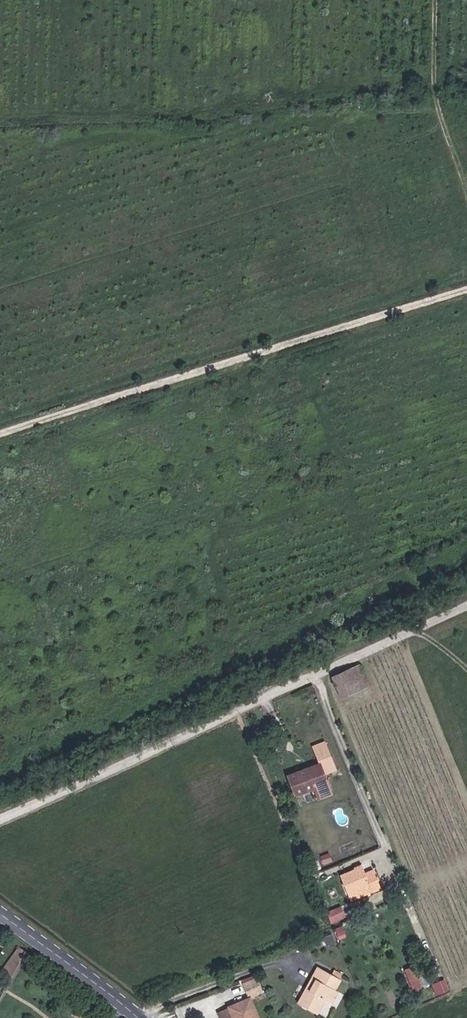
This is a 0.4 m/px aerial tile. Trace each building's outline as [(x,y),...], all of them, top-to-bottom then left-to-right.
[(364,671),(337,683),(346,705),(373,693),(364,671)] [(325,762),(292,774),(301,795),(320,788),(324,799),(338,793),(331,773),(342,769),(330,741),(319,745),(325,762)] [(334,853),(326,857),(328,863),(337,860),(334,853)] [(361,869),(346,874),(356,900),(386,888),(378,869),(370,872),(367,864),(360,866),(361,869)] [(342,910),(333,914),(336,921),(345,918),(342,910)] [(336,928),(340,938),(347,935),(343,925),(336,928)] [(13,978),(27,952),(16,946),(2,973),(13,978)] [(415,965),(405,969),(413,990),(423,986),(415,965)] [(426,969),(418,973),(424,985),(432,981),(426,969)] [(257,976),(242,982),(249,997),(263,991),(257,976)] [(297,996),(290,1009),(308,1017),(310,1017),(318,1003),(327,1007),(333,996),(332,995),(336,988),(315,977),(310,986),(304,999),(297,996)] [(437,994),(450,989),(445,978),(432,982),(437,994)] [(304,982),(297,996),(304,999),(310,986),(304,982)] [(242,1004),(223,1011),(225,1017),(248,1017),(242,1004)]
